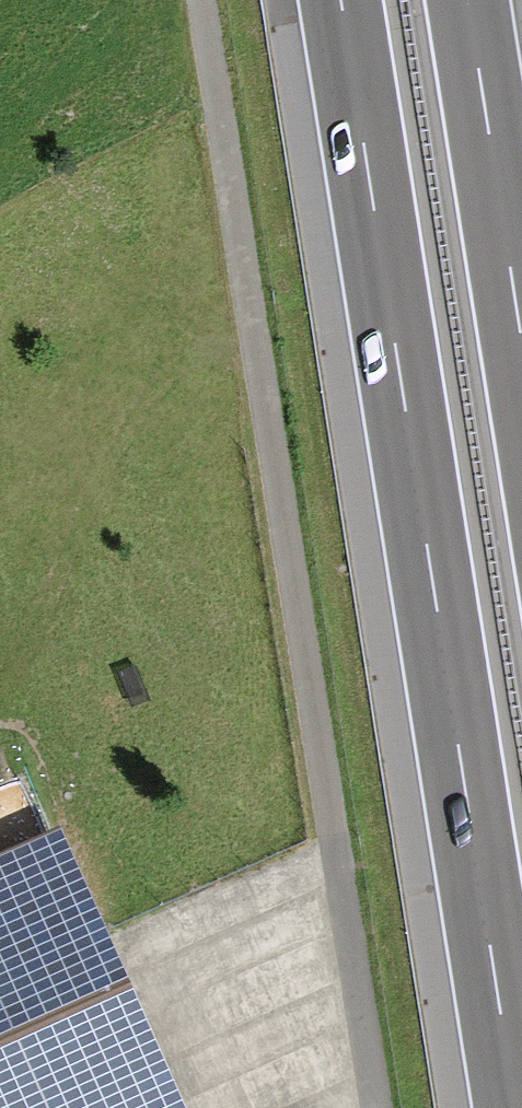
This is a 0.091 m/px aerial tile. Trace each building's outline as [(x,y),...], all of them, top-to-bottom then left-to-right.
[(45,846),(0,866),(0,1107),(162,1107),(45,846)]
